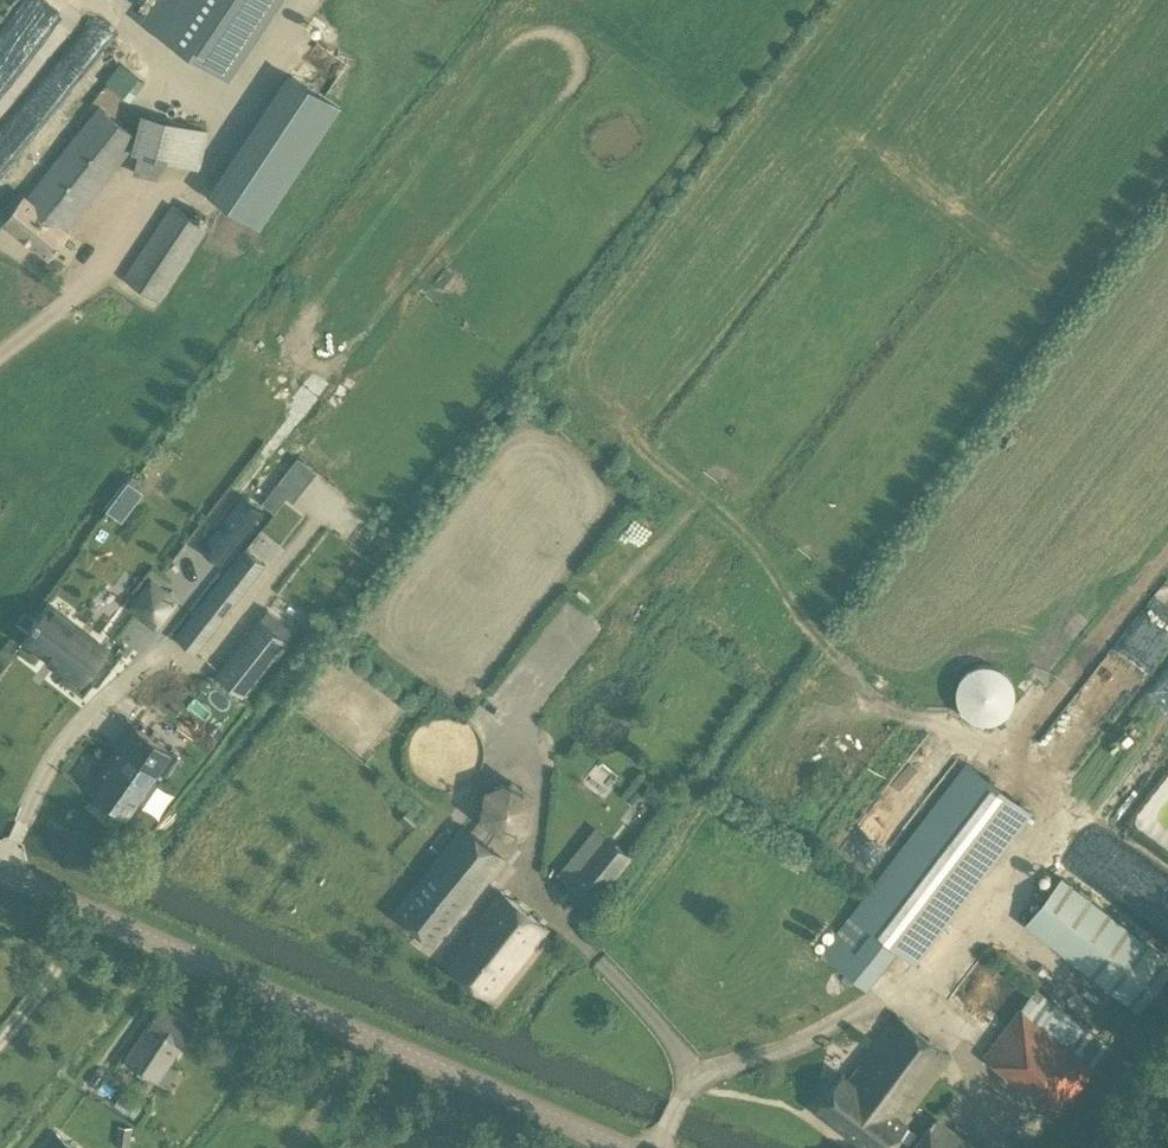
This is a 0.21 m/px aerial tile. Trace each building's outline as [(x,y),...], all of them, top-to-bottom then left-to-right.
[(146,22),(226,75),(276,0),(161,0),(146,22)] [(316,50),(301,74),(321,85),(328,74),(323,71),(330,59),(316,50)] [(108,78),(132,98),(145,82),(120,62),(108,78)] [(288,69),(212,194),(267,226),(342,101),(288,69)] [(28,198),(24,194),(3,222),(49,258),(50,257),(55,260),(60,252),(56,249),(69,231),(68,229),(133,148),(132,152),(139,154),(134,173),(159,179),(163,160),(201,170),(209,130),(142,113),(136,134),(99,106),(28,198)] [(172,203),(124,277),(160,301),(207,227),(172,203)] [(277,484),(264,499),(277,510),(289,494),(277,484)] [(244,492),(200,547),(222,564),(265,509),(244,492)] [(246,548),(176,637),(197,653),(267,564),(246,548)] [(36,624),(25,638),(82,682),(108,648),(51,605),(41,619),(38,617),(34,623),(36,624)] [(260,618),(216,674),(244,696),(288,640),(295,630),(268,608),(261,618),(260,618)] [(957,700),(958,703),(959,705),(960,708),(961,710),(963,712),(964,714),(966,716),(968,717),(970,719),(972,720),(975,721),(977,722),(980,723),(985,723),(987,723),(992,723),(995,722),(997,721),(1000,720),(1002,719),(1004,717),(1006,716),(1008,714),(1009,712),(1011,710),(1012,708),(1013,705),(1014,703),(1015,700),(1015,698),(1015,695),(1015,693),(1015,690),(1015,688),(1014,685),(1013,683),(1012,681),(1011,678),(1009,676),(1008,674),(1006,672),(1004,671),(1002,669),(997,667),(992,665),(987,665),(985,665),(980,665),(975,667),(970,669),(968,671),(966,672),(964,674),(963,676),(961,678),(960,681),(959,683),(958,685),(957,688),(957,690),(957,693),(957,695),(957,698),(957,700)] [(177,754),(135,725),(106,766),(91,755),(94,750),(80,740),(62,766),(78,777),(79,781),(84,784),(88,784),(133,816),(177,754)] [(868,988),(898,950),(914,963),(1030,811),(969,763),(823,954),(868,988)] [(504,834),(530,824),(534,796),(513,779),(487,789),(482,816),(504,834)] [(503,856),(464,824),(395,910),(436,943),(503,856)] [(606,835),(569,881),(595,901),(632,855),(606,835)] [(548,926),(503,889),(445,962),(491,999),(548,926)] [(1140,1011),(1167,974),(1167,957),(1118,919),(1082,967),(1140,1011)] [(1023,1006),(1022,1005),(983,1055),(1059,1116),(1098,1066),(1096,1064),(1111,1045),(1036,988),(1023,1006)] [(162,1004),(126,1058),(159,1080),(195,1026),(162,1004)] [(844,1074),(816,1109),(868,1147),(889,1147),(908,1121),(906,1120),(952,1055),(896,1012),(847,1077),(844,1074)] [(914,1147),(987,1147),(936,1114),(914,1147)] [(130,1147),(133,1127),(119,1125),(116,1146),(130,1147)] [(57,1133),(45,1147),(77,1147),(57,1133)]
